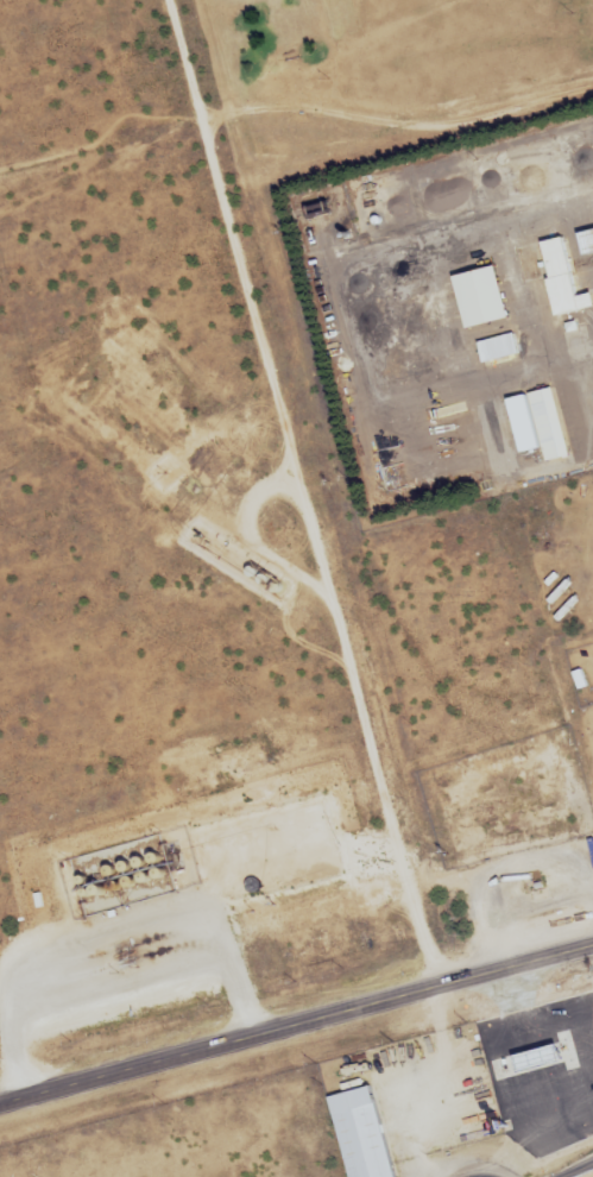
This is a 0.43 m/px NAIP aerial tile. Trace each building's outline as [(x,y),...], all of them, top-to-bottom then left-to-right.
[(563,238),(540,243),(554,311),(578,307),(563,238)] [(482,363),(518,354),(513,333),(478,342),(482,363)] [(529,392),(544,461),(568,455),(553,386),(529,392)] [(505,399),(519,453),(538,448),(524,394),(505,399)] [(503,818),(504,832),(520,832),(519,817),(503,818)] [(579,1014),(585,1033),(592,1031),(592,1010),(579,1014)] [(348,1176),(394,1176),(371,1084),(328,1095),(348,1176)]
